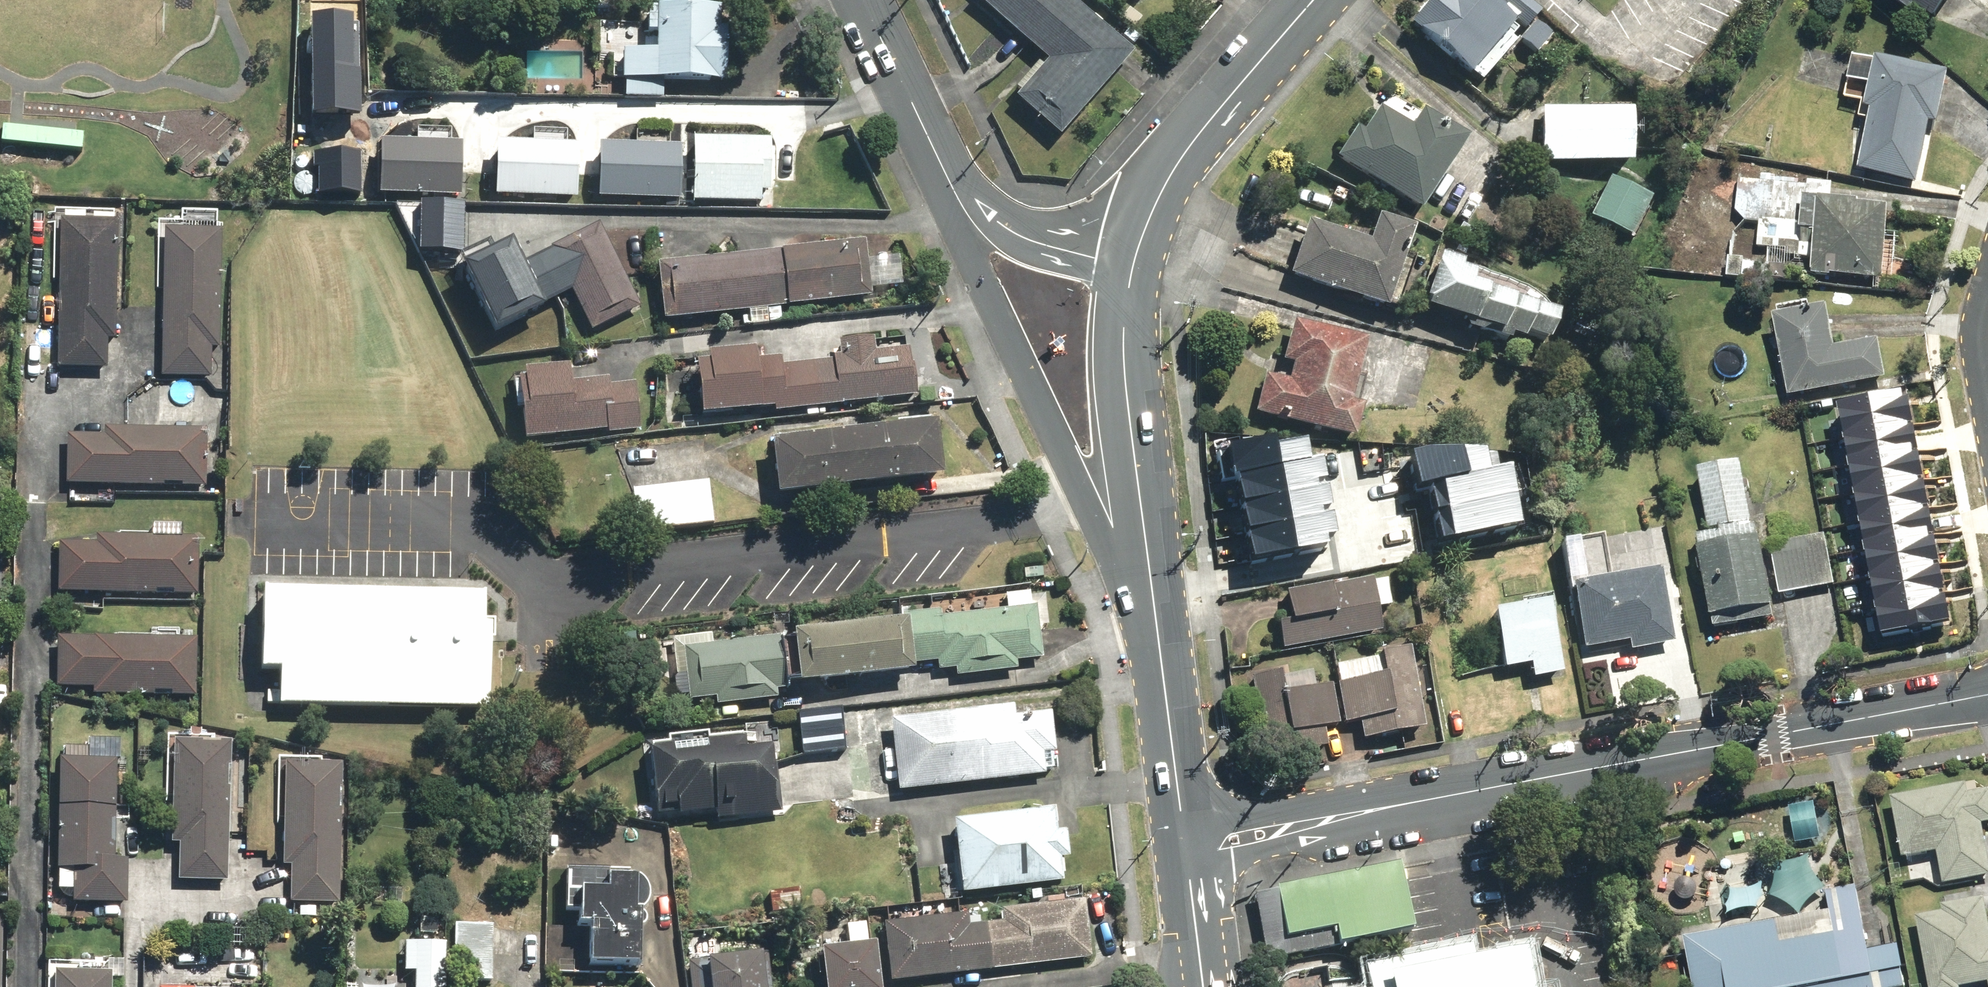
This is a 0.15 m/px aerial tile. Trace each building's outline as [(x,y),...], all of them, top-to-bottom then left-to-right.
[(1070,0),(976,0),(1047,62),(1041,69),(1036,65),(1015,89),(1019,93),(1014,100),(1059,139),(1133,55),(1070,0)] [(1496,2),(1494,0),(1431,0),(1408,26),(1468,79),(1472,74),(1482,82),(1520,40),(1508,30),(1517,20),(1526,28),(1540,13),(1525,0),(1498,0),(1496,2)] [(1913,17),(1916,11),(1933,23),(1949,0),(1889,0),(1913,17)] [(622,55),(621,83),(726,86),(727,11),(657,9),(656,56),(622,55)] [(1553,38),(1536,24),(1520,43),(1537,57),(1553,38)] [(1937,124),(1947,75),(1856,55),(1848,89),(1868,93),(1864,113),(1872,115),(1859,173),(1917,186),(1931,123),(1937,124)] [(1358,129),(1337,160),(1419,215),(1468,141),(1424,113),(1422,116),(1395,98),(1386,111),(1380,107),(1364,133),(1358,129)] [(1631,115),(1542,111),(1540,163),(1629,166),(1631,115)] [(464,185),(463,132),(386,133),(386,185),(464,185)] [(579,184),(579,132),(502,132),(502,185),(579,184)] [(658,139),(604,140),(604,186),(658,186),(658,139)] [(768,142),(691,141),(690,204),(759,205),(759,194),(767,194),(768,142)] [(1649,199),(1608,179),(1588,221),(1629,240),(1649,199)] [(1888,207),(1815,202),(1810,279),(1883,281),(1888,207)] [(1398,271),(1411,230),(1377,220),(1372,234),(1351,227),(1348,239),(1307,226),(1290,279),(1389,310),(1390,307),(1398,309),(1409,274),(1398,271)] [(117,224),(59,223),(56,371),(106,371),(106,343),(115,343),(117,224)] [(640,308),(597,225),(548,250),(549,252),(520,266),(508,244),(458,269),(491,336),(542,310),(541,308),(570,293),(590,333),(640,308)] [(221,232),(163,231),(161,378),(210,379),(210,351),(219,351),(221,232)] [(871,296),(864,240),(655,266),(662,322),(871,296)] [(1474,272),(1440,259),(1423,309),(1523,344),(1526,336),(1546,344),(1556,318),(1469,284),(1474,272)] [(1828,308),(1774,318),(1788,399),(1885,382),(1878,343),(1836,351),(1828,308)] [(1369,336),(1296,315),(1280,372),(1270,370),(1260,404),(1356,432),(1365,401),(1351,397),(1369,336)] [(842,405),(916,397),(910,348),(874,352),(873,339),(837,343),(839,357),(832,358),(832,362),(779,368),(779,360),(754,363),(753,351),(705,356),(706,364),(693,366),(699,418),(773,410),(774,415),(842,407),(842,405)] [(520,411),(523,440),(606,430),(607,434),(640,430),(634,384),(608,388),(607,380),(570,384),(568,366),(521,372),(522,374),(511,375),(516,412),(520,411)] [(1905,384),(1836,397),(1880,630),(1949,617),(1905,384)] [(935,424),(768,443),(775,498),(941,479),(935,424)] [(66,437),(66,486),(205,489),(206,432),(103,430),(103,438),(66,437)] [(1230,442),(1237,474),(1241,473),(1314,458),(1309,436),(1277,443),(1275,432),(1230,442)] [(1417,484),(1429,481),(1507,465),(1503,450),(1489,453),(1488,445),(1432,443),(1410,450),(1417,484)] [(1327,456),(1314,458),(1241,473),(1247,500),(1330,485),(1327,456)] [(1519,495),(1512,464),(1507,465),(1429,481),(1435,512),(1519,495)] [(1742,469),(1698,477),(1708,533),(1692,535),(1708,624),(1776,611),(1760,521),(1751,522),(1742,469)] [(709,482),(632,491),(638,535),(714,525),(709,482)] [(1333,502),(1330,485),(1247,500),(1251,525),(1326,511),(1324,504),(1333,502)] [(1525,525),(1519,495),(1435,512),(1441,540),(1525,525)] [(1335,510),(1326,511),(1251,525),(1258,562),(1331,548),(1328,533),(1339,531),(1335,510)] [(1675,644),(1673,633),(1650,527),(1560,546),(1583,652),(1626,643),(1628,654),(1675,644)] [(1825,532),(1770,542),(1780,597),(1835,586),(1825,532)] [(57,545),(57,594),(197,596),(198,540),(95,538),(95,546),(57,545)] [(1369,580),(1286,595),(1291,623),(1279,625),(1284,650),(1382,633),(1377,608),(1390,606),(1386,583),(1370,586),(1369,580)] [(488,602),(267,598),(266,677),(282,677),(281,714),(486,718),(488,602)] [(1491,616),(1503,672),(1528,666),(1531,681),(1562,675),(1547,604),(1491,616)] [(1016,663),(1043,660),(1037,608),(940,619),(939,612),(906,616),(912,666),(936,663),(938,672),(955,670),(956,678),(1017,671),(1016,663)] [(905,622),(790,636),(797,688),(911,674),(905,622)] [(785,689),(778,637),(711,646),(710,636),(671,641),(676,677),(685,676),(688,702),(714,699),(715,707),(777,699),(776,691),(785,689)] [(93,641),(56,641),(55,690),(93,690),(92,696),(196,698),(197,640),(93,639),(93,641)] [(1424,730),(1409,651),(1334,668),(1345,725),(1361,722),(1365,742),(1424,730)] [(1281,673),(1252,678),(1266,759),(1329,749),(1326,729),(1339,727),(1332,686),(1314,689),(1312,677),(1283,682),(1281,673)] [(898,794),(1044,776),(1042,756),(1054,754),(1049,714),(1014,719),(1013,708),(889,723),(898,794)] [(840,710),(795,715),(800,757),(845,751),(840,710)] [(717,822),(781,813),(775,766),(769,767),(767,751),(742,755),(740,742),(648,754),(657,819),(677,816),(677,819),(716,815),(717,822)] [(230,744),(173,743),(171,845),(178,845),(177,882),(227,883),(229,790),(226,789),(226,769),(229,769),(230,744)] [(115,763),(58,762),(56,872),(58,872),(57,892),(72,892),(72,905),(126,905),(127,862),(113,862),(115,763)] [(340,767),(283,766),(282,868),(289,868),(288,905),(338,906),(340,813),(337,813),(337,792),(340,792),(340,767)] [(1891,797),(1899,857),(1932,853),(1937,883),(1984,876),(1987,892),(1941,898),(1943,912),(1917,915),(1927,986),(1962,986),(1983,984),(1983,986),(1987,986),(1987,790),(1976,792),(1975,786),(1891,797)] [(1053,810),(951,824),(961,897),(1062,884),(1059,861),(1067,860),(1063,832),(1056,833),(1053,810)] [(1396,863),(1271,883),(1280,937),(1331,928),(1334,945),(1409,931),(1396,863)] [(644,889),(639,882),(629,882),(629,870),(565,869),(564,912),(577,912),(577,929),(589,930),(588,968),(637,969),(638,915),(644,907),(647,898),(644,889)] [(1680,934),(1690,986),(1905,986),(1897,944),(1866,950),(1854,887),(1824,892),(1826,907),(1680,934)] [(1003,924),(986,926),(992,971),(1090,959),(1083,901),(1001,911),(1003,924)] [(889,984),(992,971),(986,926),(968,928),(967,915),(882,925),(889,984)] [(490,926),(454,926),(454,983),(491,982),(490,926)] [(1510,937),(1413,953),(1355,962),(1359,986),(1358,986),(1518,986),(1510,937)] [(445,946),(403,946),(403,975),(413,975),(413,986),(446,986),(445,946)] [(872,947),(819,954),(823,986),(877,986),(872,947)] [(687,964),(690,986),(770,986),(766,954),(687,964)] [(52,986),(109,986),(109,973),(52,972),(52,986)]
